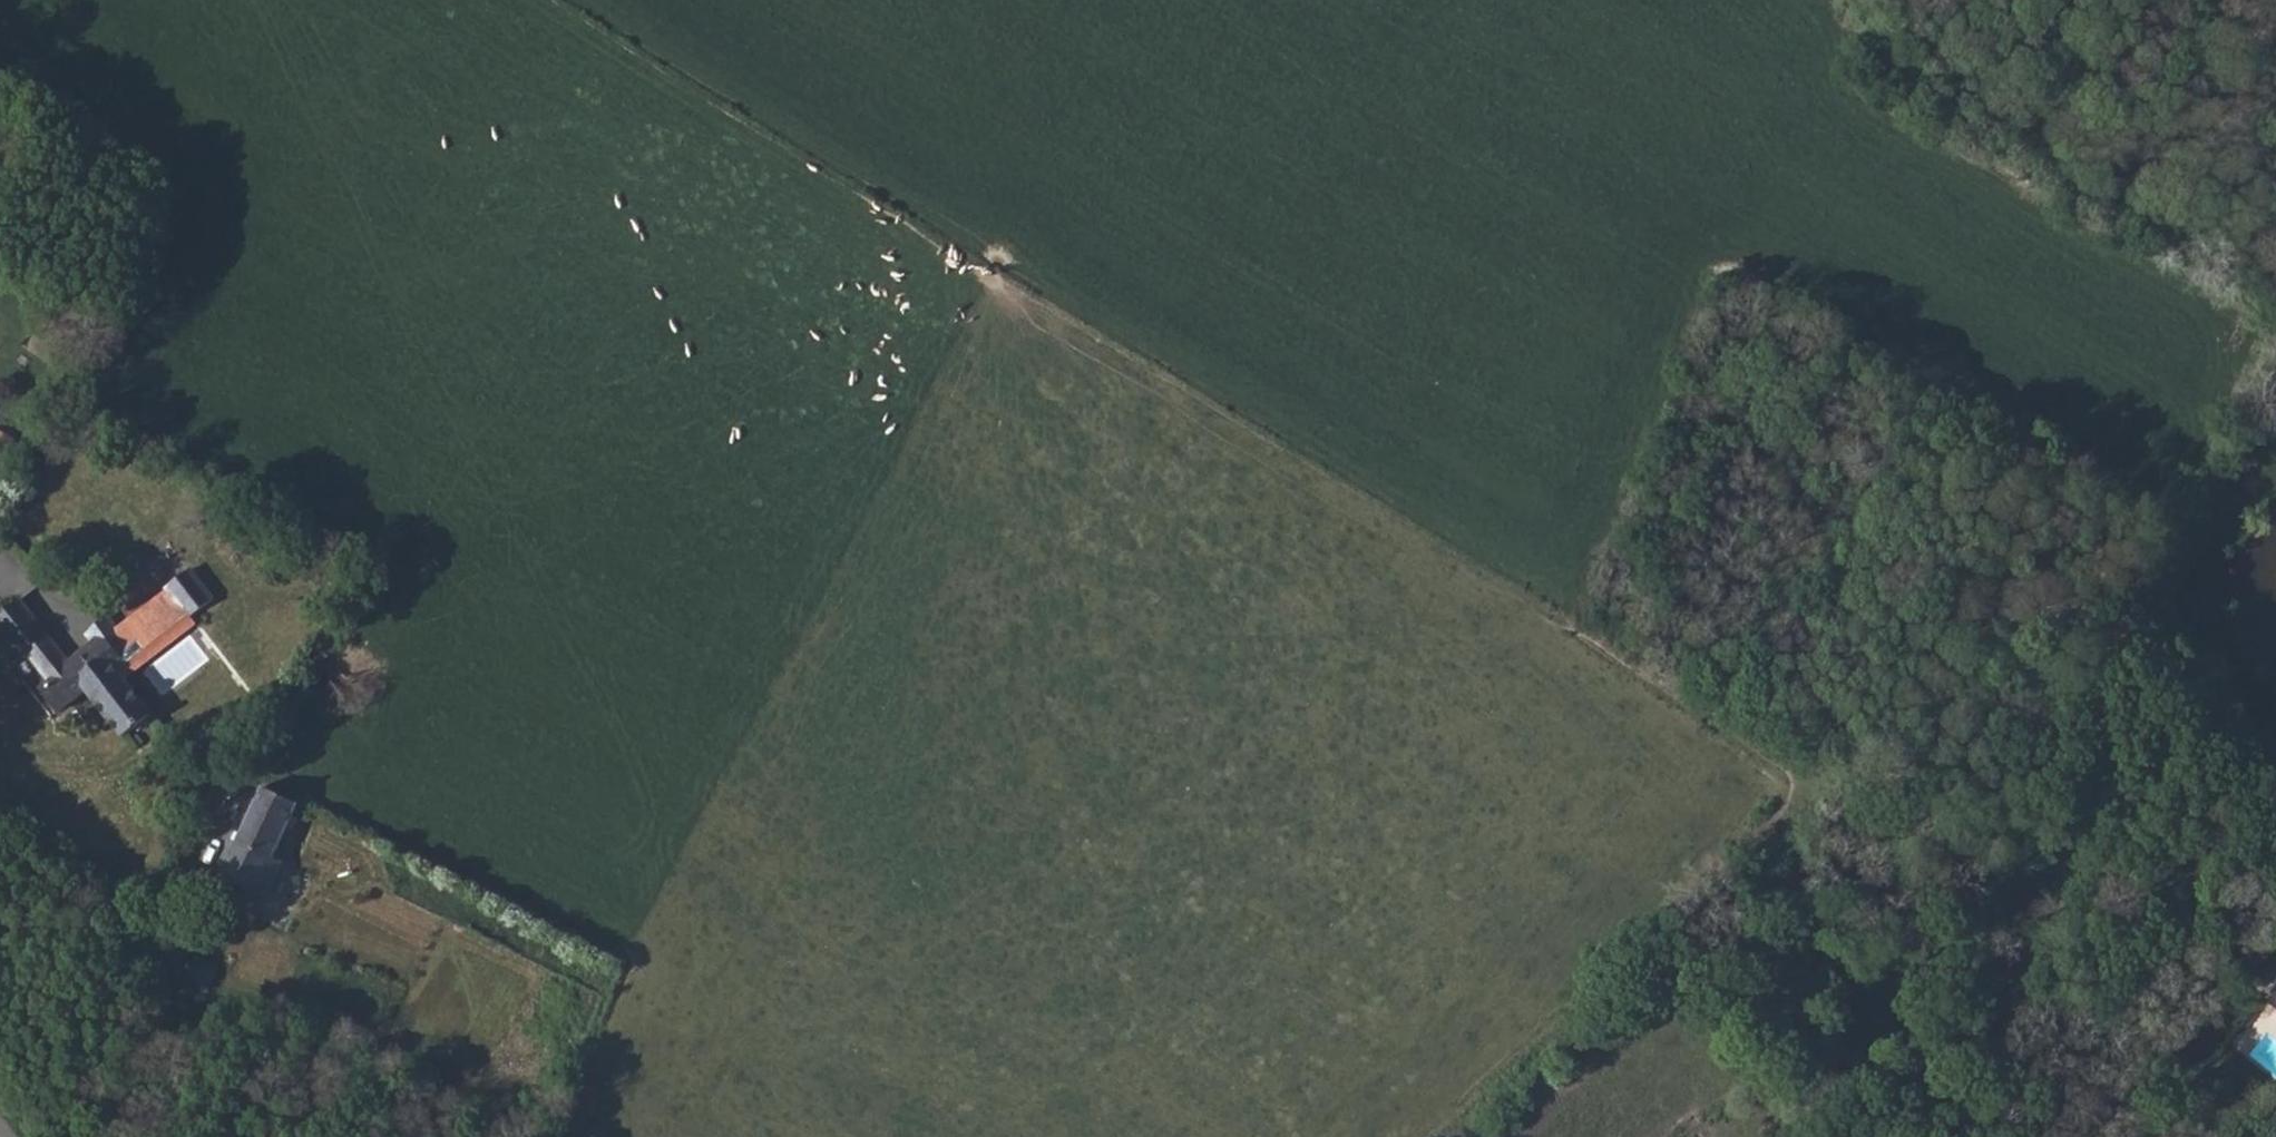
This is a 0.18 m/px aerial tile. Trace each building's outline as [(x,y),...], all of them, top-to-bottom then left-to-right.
[(3,458),(15,439),(0,430),(0,456),(3,458)] [(107,614),(86,634),(93,643),(124,679),(196,624),(191,617),(213,599),(190,569),(170,585),(172,587),(126,623),(132,631),(124,637),(118,629),(107,614)] [(0,614),(0,629),(20,655),(26,651),(49,682),(40,689),(58,712),(87,690),(123,737),(152,714),(124,679),(93,643),(70,662),(21,599),(0,614)] [(126,623),(118,629),(124,637),(132,631),(126,623)] [(299,804),(263,787),(220,876),(266,898),(283,862),(273,857),(299,804)] [(2264,1001),(2275,1011),(2275,986),(2264,1001)]
